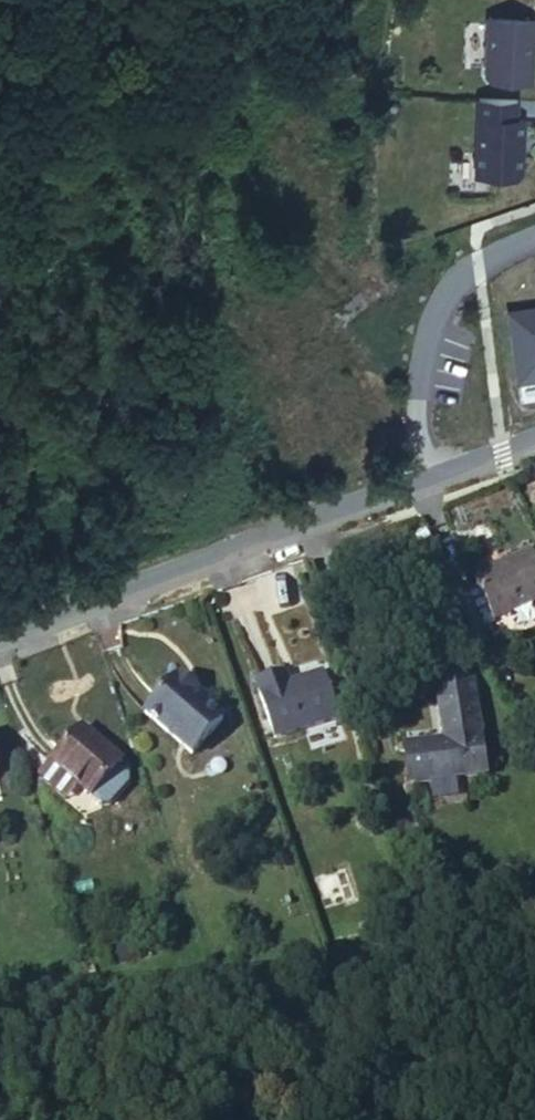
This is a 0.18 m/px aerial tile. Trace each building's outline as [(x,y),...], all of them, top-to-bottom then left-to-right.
[(487,19),(485,74),(490,80),(532,82),(534,40),(534,22),(487,19)] [(478,81),(471,173),(517,177),(524,85),(478,81)] [(512,306),(520,403),(534,401),(534,305),(512,306)] [(482,580),(504,621),(534,604),(534,550),(482,580)] [(203,690),(173,664),(136,705),(184,749),(218,713),(200,695),(203,690)] [(277,666),(247,676),(268,737),(334,714),(316,666),(282,678),(277,666)] [(438,697),(472,694),(470,675),(437,678),(438,697)] [(478,773),(472,694),(438,697),(441,735),(398,738),(401,779),(478,773)] [(115,749),(79,718),(43,759),(80,793),(115,749)]
